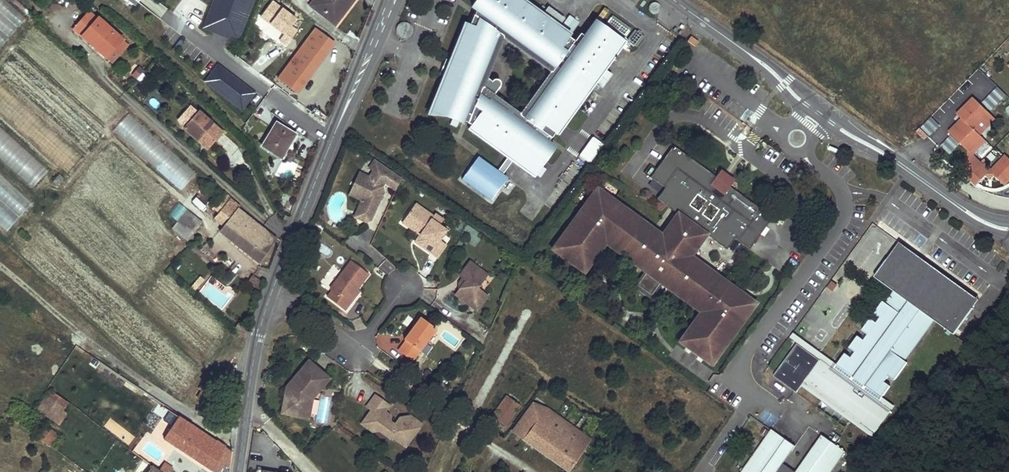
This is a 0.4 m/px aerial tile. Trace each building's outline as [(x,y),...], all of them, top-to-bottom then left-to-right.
[(26,17),(7,0),(0,0),(0,47),(26,17)] [(200,27),(242,43),(259,0),(210,0),(200,27)] [(310,6),(329,21),(339,8),(344,12),(353,0),(314,0),(310,6)] [(469,26),(434,111),(445,115),(470,125),(468,128),(533,176),(534,174),(540,166),(554,146),(548,142),(555,133),(557,134),(594,82),(605,69),(624,42),(594,21),(578,43),(569,37),(571,35),(559,26),(542,14),(523,0),(478,0),(472,8),(475,11),(469,26)] [(297,20),(272,1),(260,19),(282,35),(278,41),(286,47),(299,29),(293,25),(297,20)] [(542,14),(559,26),(565,18),(548,6),(542,14)] [(344,12),(339,8),(329,21),(334,25),(344,12)] [(121,40),(89,12),(73,30),(105,59),(121,40)] [(434,111),(469,26),(465,25),(428,114),(445,115),(434,111)] [(750,29),(744,25),(740,31),(745,35),(750,29)] [(333,43),(315,30),(279,79),(296,93),(333,43)] [(691,36),(687,41),(695,47),(698,42),(691,36)] [(218,62),(203,80),(242,112),(257,93),(218,62)] [(138,65),(131,74),(136,78),(143,69),(138,65)] [(613,74),(605,69),(594,82),(603,88),(613,74)] [(981,77),(975,71),(969,78),(974,84),(981,77)] [(997,92),(981,77),(974,84),(979,89),(972,96),(974,98),(959,114),(963,118),(966,121),(953,134),(970,151),(983,137),(980,134),(974,129),(989,113),(988,112),(995,104),(989,99),(997,92)] [(1002,96),(997,92),(989,99),(995,104),(1002,96)] [(202,141),(200,143),(208,150),(223,133),(199,112),(184,129),(198,141),(200,139),(202,141)] [(111,132),(181,190),(197,172),(127,113),(111,132)] [(995,118),(989,113),(974,129),(980,134),(995,118)] [(966,121),(963,118),(950,132),(953,134),(966,121)] [(296,134),(277,123),(270,133),(268,132),(266,135),(268,137),(262,147),(281,158),(296,134)] [(49,168),(0,127),(0,158),(33,186),(49,168)] [(589,163),(603,143),(592,135),(578,155),(589,163)] [(983,137),(970,151),(970,158),(989,174),(995,174),(1005,164),(1008,168),(1008,157),(1008,155),(993,169),(990,170),(975,156),(975,153),(987,141),(983,137)] [(584,273),(605,244),(646,273),(660,283),(701,312),(679,342),(691,350),(696,343),(716,357),(756,303),(691,256),(706,235),(726,250),(734,239),(749,249),(772,218),(729,187),(725,193),(711,182),(715,177),(673,146),(650,177),(664,188),(657,199),(677,214),(662,235),(596,188),(557,242),(578,257),(573,265),(584,273)] [(477,154),(459,179),(491,201),(508,175),(477,154)] [(970,158),(959,169),(978,186),(989,174),(970,158)] [(378,163),(374,161),(368,169),(372,172),(378,163)] [(378,163),(372,172),(368,178),(358,173),(348,195),(360,201),(356,210),(359,217),(369,221),(380,197),(373,194),(376,189),(379,190),(381,187),(383,184),(394,191),(400,178),(378,163)] [(995,174),(1006,184),(1008,181),(1008,168),(1005,164),(995,174)] [(545,169),(540,166),(534,174),(539,178),(545,169)] [(733,182),(719,171),(715,177),(711,182),(725,193),(729,187),(733,182)] [(8,230),(33,201),(0,173),(0,223),(8,230)] [(382,193),(381,187),(379,190),(376,189),(373,194),(380,197),(382,193)] [(231,199),(224,194),(213,208),(219,213),(228,201),(229,202),(231,199)] [(194,198),(191,204),(203,209),(206,203),(194,198)] [(229,202),(228,201),(219,213),(214,218),(223,226),(237,209),(238,210),(238,209),(229,202)] [(432,217),(414,204),(403,220),(421,232),(419,235),(428,242),(423,248),(430,253),(436,258),(445,245),(439,240),(445,230),(438,226),(442,220),(434,214),(432,217)] [(238,210),(237,209),(223,226),(219,231),(259,263),(276,240),(238,210)] [(359,217),(356,210),(354,215),(353,218),(364,223),(369,221),(359,217)] [(196,217),(188,211),(177,223),(186,229),(196,217)] [(203,223),(196,217),(186,229),(180,236),(186,241),(193,232),(194,233),(203,223)] [(421,232),(403,220),(401,223),(419,235),(421,232)] [(428,242),(419,235),(414,242),(423,248),(428,242)] [(578,257),(557,242),(552,250),(573,265),(578,257)] [(947,284),(976,305),(980,300),(900,242),(887,259),(916,280),(922,271),(944,287),(947,284)] [(954,334),(976,305),(947,284),(944,287),(922,271),(916,280),(887,259),(875,276),(894,290),(898,293),(890,305),(885,302),(883,300),(875,312),(881,316),(877,322),(871,318),(862,330),(868,334),(864,340),(858,335),(849,347),(855,351),(851,357),(845,353),(837,365),(882,397),(891,386),(884,381),(889,375),(895,380),(908,362),(906,361),(902,358),(931,317),(935,320),(954,334)] [(368,275),(350,262),(330,290),(332,291),(327,298),(344,311),(350,304),(348,302),(357,290),(368,275)] [(487,274),(470,262),(460,276),(463,279),(467,281),(460,291),(456,296),(459,298),(469,304),(479,311),(489,297),(478,289),(487,274)] [(660,283),(646,273),(637,285),(651,296),(660,283)] [(204,280),(199,277),(189,289),(193,293),(204,280)] [(837,285),(832,281),(828,286),(833,290),(837,285)] [(350,304),(359,291),(357,290),(348,302),(350,304)] [(898,293),(894,290),(885,302),(890,305),(898,293)] [(435,329),(419,317),(403,339),(404,341),(397,350),(411,361),(435,329)] [(902,358),(906,361),(935,320),(931,317),(902,358)] [(248,327),(239,321),(233,330),(244,339),(248,327)] [(716,357),(696,343),(691,350),(711,365),(716,357)] [(328,378),(310,363),(289,388),(285,412),(309,416),(311,398),(328,378)] [(217,396),(204,388),(201,392),(197,398),(210,407),(217,396)] [(68,403),(50,392),(47,397),(46,397),(37,411),(59,426),(67,414),(62,411),(68,403)] [(491,415),(506,426),(521,405),(505,394),(491,415)] [(389,405),(375,395),(370,401),(377,406),(374,411),(371,409),(371,410),(366,416),(370,420),(372,430),(378,431),(389,439),(391,437),(405,448),(422,425),(411,417),(399,418),(394,425),(390,421),(382,415),(384,411),(389,405)] [(377,406),(370,401),(367,406),(371,410),(371,409),(374,411),(377,406)] [(72,406),(68,403),(62,411),(67,414),(72,406)] [(533,404),(513,431),(524,439),(536,420),(546,428),(556,416),(545,408),(533,404)] [(178,418),(168,411),(166,414),(157,428),(167,434),(178,418)] [(390,421),(384,411),(382,415),(390,421)] [(370,420),(366,416),(361,422),(372,430),(370,420)] [(556,416),(546,428),(536,420),(524,439),(569,471),(570,471),(590,441),(556,416)] [(178,418),(167,434),(163,439),(213,471),(219,471),(224,465),(230,469),(233,452),(216,441),(215,442),(178,418)] [(58,436),(46,428),(38,438),(50,446),(58,436)] [(775,432),(771,429),(740,471),(746,471),(754,461),(751,459),(754,456),(754,455),(757,451),(757,452),(760,448),(763,450),(775,432)] [(782,464),(795,447),(775,432),(763,450),(760,448),(757,452),(757,451),(754,455),(754,456),(751,459),(754,461),(746,471),(794,471),(782,464)] [(841,450),(836,446),(821,435),(795,471),(825,471),(841,450)] [(845,452),(841,450),(825,471),(831,471),(845,452)] [(165,462),(160,470),(163,471),(171,471),(174,467),(165,462)]
